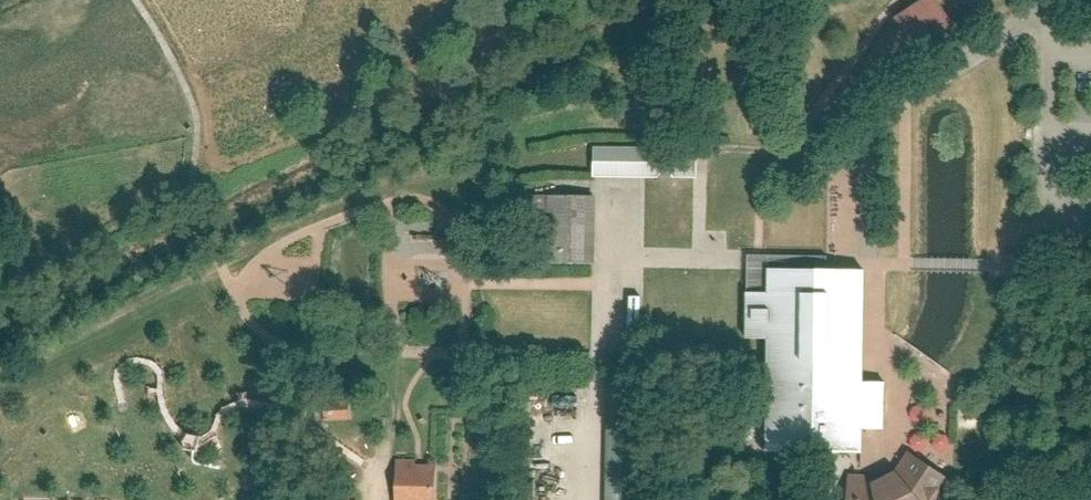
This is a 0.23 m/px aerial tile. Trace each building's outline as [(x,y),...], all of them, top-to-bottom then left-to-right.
[(916,50),(953,26),(936,0),(920,0),(895,16),(916,50)] [(593,151),(594,177),(694,176),(694,148),(694,145),(593,147),(593,151)] [(592,196),(537,195),(536,262),(591,263),(592,196)] [(769,337),(768,452),(837,453),(850,453),(859,453),(859,426),(872,426),(882,426),(882,380),(872,380),(863,380),(864,268),(854,268),(766,267),(765,290),(755,290),(746,290),(745,336),(769,337)] [(846,499),(940,499),(951,481),(910,452),(896,470),(884,474),(874,478),(848,475),(846,499)] [(394,499),(431,499),(432,464),(419,464),(413,464),(413,459),(395,459),(394,499)]
